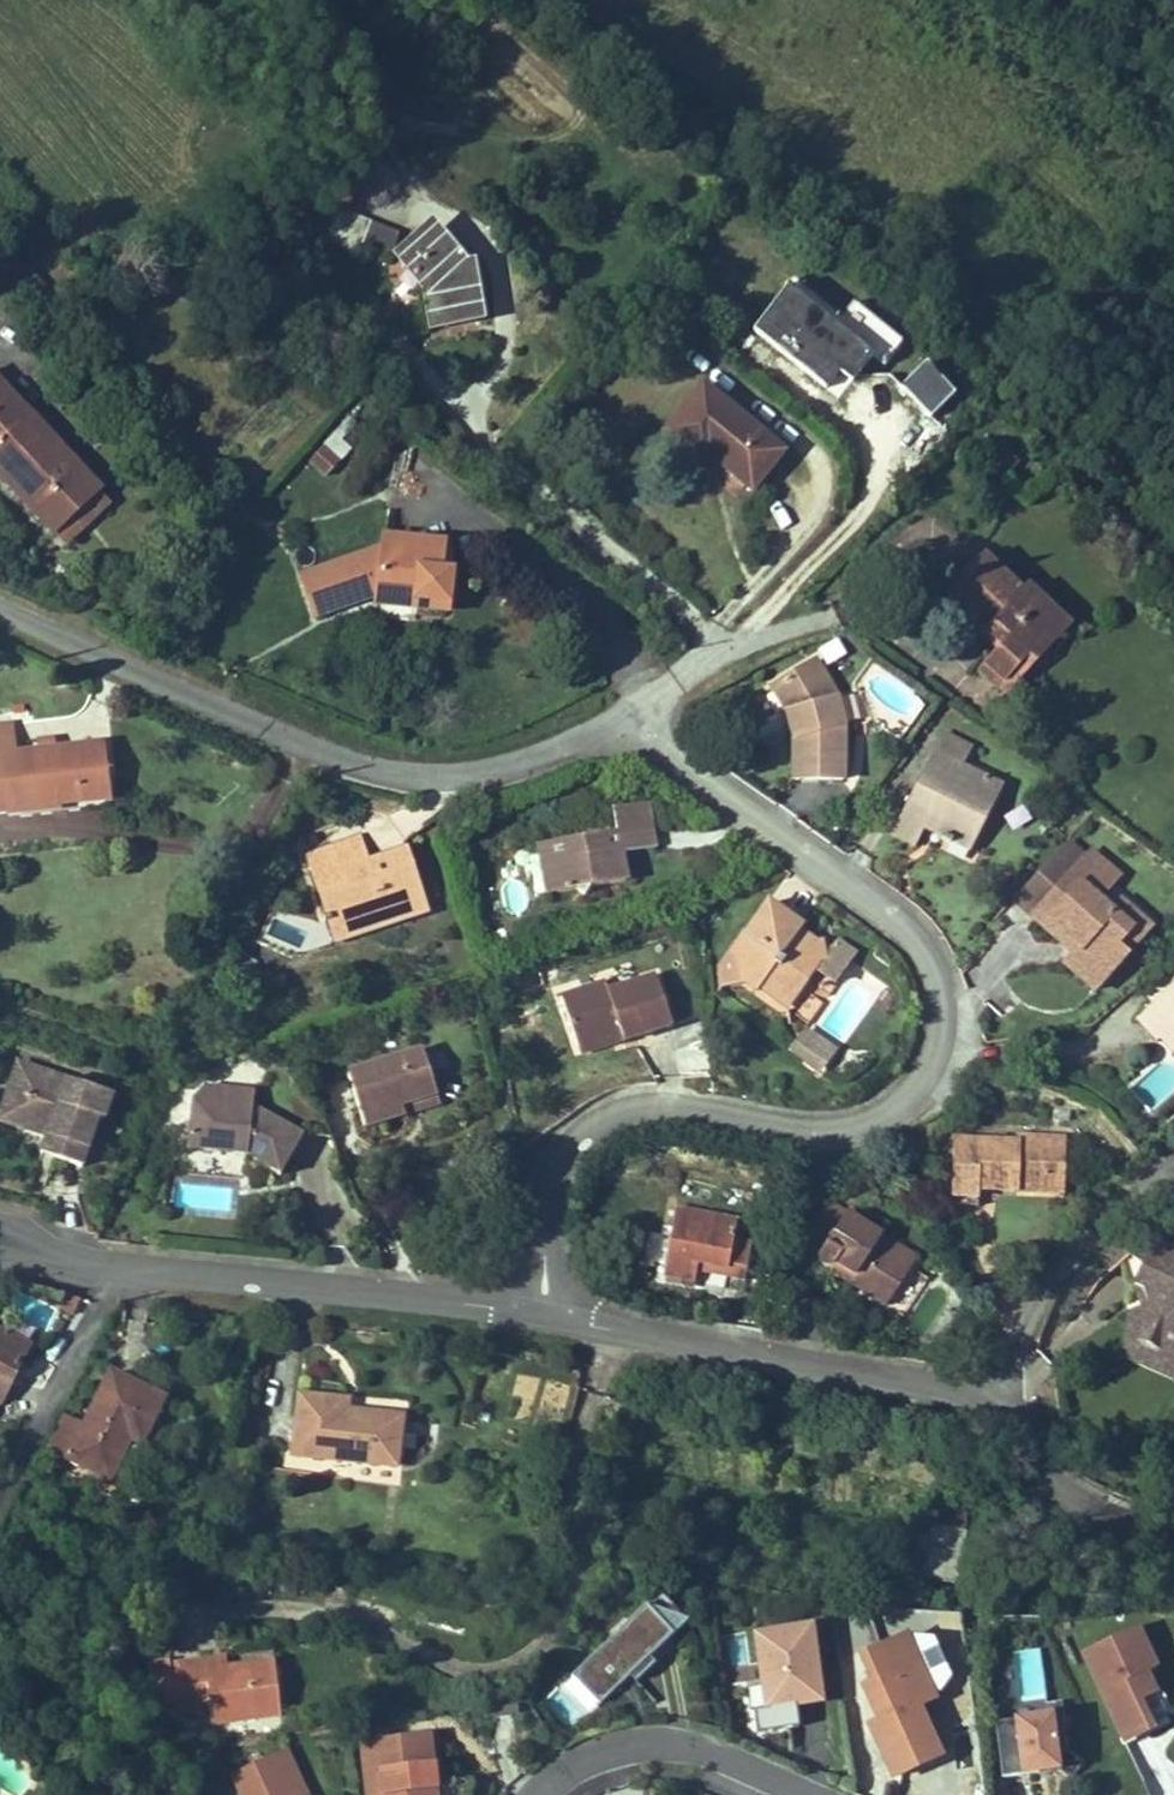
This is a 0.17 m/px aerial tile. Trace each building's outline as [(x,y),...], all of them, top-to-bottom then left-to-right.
[(363,244),(372,222),(344,211),(341,209),(325,241),(357,258),(363,244)] [(390,255),(399,233),(372,222),(363,244),(390,255)] [(478,291),(473,265),(461,267),(432,232),(413,248),(408,246),(402,262),(415,277),(420,276),(424,281),(424,284),(424,288),(426,291),(430,293),(430,296),(426,297),(431,322),(450,319),(451,323),(475,320),(470,292),(478,291)] [(749,327),(824,382),(835,367),(849,377),(868,351),(881,361),(900,335),(849,298),(836,316),(785,279),(749,327)] [(896,382),(924,415),(953,389),(925,357),(896,382)] [(0,383),(0,473),(55,533),(58,530),(96,494),(99,491),(0,383)] [(783,454),(703,388),(667,432),(703,462),(712,452),(718,456),(716,459),(753,490),(783,454)] [(325,475),(339,456),(319,442),(306,461),(325,475)] [(67,540),(106,505),(96,494),(58,530),(67,540)] [(448,604),(452,573),(440,572),(444,544),(385,537),(383,548),(302,576),(314,609),(379,586),(415,591),(414,600),(448,604)] [(1023,593),(983,556),(946,593),(1002,645),(980,669),(1007,694),(1030,669),(1023,663),(1057,626),(1023,593)] [(378,595),(377,603),(413,608),(414,600),(415,591),(379,586),(314,609),(316,616),(378,595)] [(1077,632),(1029,587),(1023,593),(1057,626),(1023,663),(1030,669),(1037,676),(1077,632)] [(823,664),(844,656),(838,639),(817,647),(823,664)] [(844,724),(837,699),(816,661),(773,686),(788,713),(794,738),(794,779),(843,779),(844,724)] [(102,745),(15,754),(11,723),(0,724),(0,795),(12,793),(14,809),(108,799),(102,745)] [(966,749),(944,737),(942,741),(964,752),(966,749)] [(942,741),(903,810),(927,823),(931,816),(941,821),(935,834),(942,837),(940,840),(950,845),(952,842),(971,852),(992,811),(973,801),(985,777),(959,763),(964,752),(942,741)] [(992,811),(1004,787),(985,777),(973,801),(992,811)] [(12,793),(0,795),(0,810),(14,809),(12,793)] [(655,848),(647,801),(612,807),(616,831),(618,831),(621,854),(655,848)] [(915,848),(925,828),(935,834),(941,821),(931,816),(927,823),(903,810),(892,835),(915,848)] [(621,854),(618,831),(616,831),(538,844),(547,895),(626,882),(621,854)] [(368,861),(361,837),(352,839),(359,864),(368,861)] [(425,907),(406,849),(368,861),(359,864),(352,839),(309,853),(331,921),(353,914),(358,929),(425,907)] [(1068,842),(1022,893),(1037,912),(1079,949),(1075,954),(1104,981),(1141,938),(1112,912),(1097,900),(1118,876),(1091,852),(1086,858),(1068,842)] [(1079,949),(1037,912),(1022,893),(1015,901),(1075,954),(1079,949)] [(1151,927),(1122,901),(1112,912),(1141,938),(1151,927)] [(807,965),(825,962),(821,940),(806,942),(795,934),(801,925),(769,903),(746,935),(745,934),(721,967),(721,980),(736,980),(742,985),(753,993),(755,990),(773,1003),(783,989),(794,997),(808,979),(802,974),(807,965)] [(337,941),(426,913),(425,907),(358,929),(353,914),(331,921),(337,941)] [(835,983),(854,954),(836,942),(825,962),(807,965),(835,983)] [(1104,981),(1075,954),(1065,965),(1094,991),(1104,981)] [(672,1025),(656,974),(608,990),(605,981),(561,995),(578,1046),(621,1032),(624,1041),(672,1025)] [(742,985),(736,980),(721,980),(721,989),(742,985)] [(1160,997),(1173,1013),(1173,985),(1160,997)] [(1160,997),(1135,1020),(1156,1043),(1161,1038),(1173,1052),(1173,1013),(1160,997)] [(816,1073),(836,1048),(804,1022),(784,1047),(816,1073)] [(581,1056),(624,1041),(621,1032),(578,1046),(581,1056)] [(437,1095),(423,1051),(348,1074),(364,1126),(405,1114),(402,1106),(437,1095)] [(104,1119),(113,1094),(19,1063),(10,1088),(17,1090),(6,1122),(46,1136),(44,1142),(57,1146),(53,1158),(82,1167),(99,1118),(104,1119)] [(253,1105),(254,1090),(206,1085),(193,1099),(253,1105)] [(17,1090),(10,1088),(0,1119),(0,1120),(6,1122),(17,1090)] [(405,1114),(440,1104),(437,1095),(402,1106),(405,1114)] [(281,1146),(292,1127),(253,1105),(193,1099),(188,1148),(227,1153),(228,1141),(247,1143),(246,1155),(280,1175),(293,1153),(281,1146)] [(1153,1142),(1166,1131),(1154,1125),(1146,1137),(1153,1142)] [(293,1153),(304,1134),(292,1127),(281,1146),(293,1153)] [(1064,1180),(1066,1137),(1017,1135),(1017,1141),(955,1138),(951,1205),(978,1206),(978,1189),(1018,1191),(1018,1178),(1064,1180)] [(246,1155),(247,1143),(228,1141),(227,1153),(246,1155)] [(53,1158),(57,1146),(44,1142),(40,1153),(53,1158)] [(1018,1178),(1018,1191),(1063,1193),(1064,1180),(1018,1178)] [(913,1266),(877,1243),(882,1235),(829,1200),(803,1241),(821,1253),(820,1259),(823,1264),(829,1266),(833,1265),(836,1262),(856,1275),(851,1283),(887,1306),(913,1266)] [(745,1281),(753,1243),(734,1239),(738,1220),(677,1208),(663,1276),(695,1282),(697,1271),(698,1263),(727,1269),(725,1276),(745,1281)] [(918,1258),(882,1235),(877,1243),(913,1266),(918,1258)] [(1144,1264),(1156,1240),(1148,1236),(1130,1251),(1139,1262),(1144,1264)] [(1156,1240),(1144,1264),(1135,1284),(1144,1288),(1150,1305),(1135,1310),(1128,1313),(1133,1330),(1130,1337),(1166,1354),(1173,1337),(1173,1248),(1156,1240)] [(725,1276),(727,1269),(698,1263),(697,1271),(725,1276)] [(1150,1305),(1144,1288),(1135,1284),(1130,1296),(1135,1310),(1150,1305)] [(65,1294),(58,1308),(72,1315),(80,1299),(65,1294)] [(10,1382),(6,1380),(12,1368),(17,1370),(29,1347),(0,1332),(0,1402),(10,1382)] [(1166,1354),(1130,1337),(1122,1355),(1173,1378),(1173,1337),(1166,1354)] [(10,1382),(17,1370),(12,1368),(6,1380),(10,1382)] [(141,1445),(163,1399),(111,1374),(85,1427),(67,1418),(51,1448),(69,1458),(125,1488),(145,1447),(141,1445)] [(396,1466),(401,1418),(354,1413),(353,1416),(346,1416),(347,1402),(298,1396),(291,1454),(396,1466)] [(965,1533),(967,1515),(939,1510),(935,1528),(965,1533)] [(958,1584),(965,1533),(935,1528),(916,1525),(911,1560),(930,1563),(928,1579),(958,1584)] [(928,1579),(930,1563),(911,1560),(908,1576),(928,1579)] [(673,1636),(645,1607),(623,1628),(650,1657),(673,1636)] [(1170,1724),(1146,1673),(1156,1669),(1137,1627),(1083,1652),(1125,1744),(1170,1724)] [(630,1676),(650,1657),(623,1628),(572,1676),(599,1705),(630,1676)] [(821,1701),(811,1628),(757,1636),(762,1673),(767,1708),(754,1710),(757,1733),(799,1727),(796,1704),(821,1701)] [(913,1648),(908,1637),(880,1649),(885,1661),(913,1648)] [(870,1726),(893,1778),(941,1756),(918,1707),(937,1698),(932,1687),(951,1678),(934,1639),(913,1648),(885,1661),(880,1649),(862,1657),(873,1683),(863,1688),(879,1722),(870,1726)] [(227,1668),(226,1656),(204,1659),(206,1671),(227,1668)] [(635,1681),(654,1662),(650,1657),(630,1676),(635,1681)] [(281,1714),(275,1663),(227,1668),(206,1671),(204,1659),(177,1661),(184,1713),(210,1710),(212,1722),(281,1714)] [(177,1714),(170,1662),(170,1661),(148,1664),(155,1717),(177,1714)] [(184,1713),(177,1661),(170,1662),(177,1714),(184,1713)] [(767,1708),(762,1673),(746,1675),(751,1711),(754,1710),(767,1708)] [(1067,1750),(1062,1714),(996,1723),(1002,1777),(1039,1772),(1038,1765),(1057,1762),(1067,1750)] [(430,1733),(361,1741),(366,1785),(383,1783),(384,1794),(437,1794),(430,1733)] [(299,1794),(304,1792),(285,1750),(233,1774),(243,1794),(299,1794)] [(1058,1770),(1057,1762),(1038,1765),(1039,1772),(1058,1770)] [(383,1783),(366,1785),(367,1794),(384,1794),(383,1783)]
